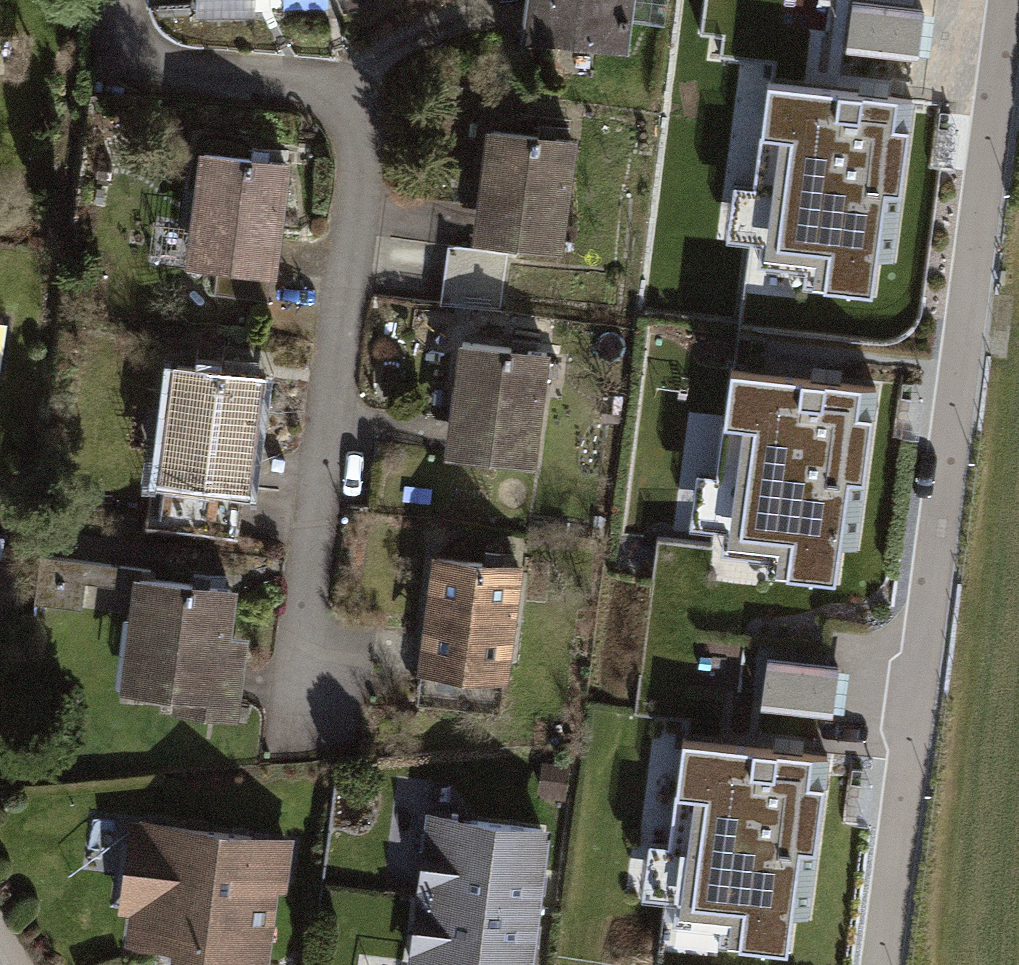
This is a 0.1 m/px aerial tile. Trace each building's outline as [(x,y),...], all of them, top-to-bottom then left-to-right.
[(543,34),(619,44),(625,0),(547,0),(543,34)] [(859,52),(929,52),(929,0),(859,1),(859,52)] [(915,96),(770,78),(749,239),(818,248),(814,282),(872,290),(876,255),(895,258),(915,96)] [(570,141),(487,130),(481,173),(492,174),(484,236),(556,245),(570,141)] [(285,164),(203,153),(197,195),(207,197),(199,258),(219,261),(215,291),(267,298),(285,164)] [(505,254),(448,247),(442,302),(499,308),(505,254)] [(541,355),(460,345),(455,383),(464,384),(456,450),(528,459),(541,355)] [(260,377),(179,366),(157,526),(238,537),(260,377)] [(872,386),(733,369),(715,526),(782,534),(778,571),(831,578),(835,543),(853,545),(872,386)] [(234,588),(139,576),(140,568),(41,555),(35,599),(80,604),(83,580),(140,587),(136,613),(148,615),(139,682),(180,687),(177,708),(234,715),(244,637),(228,635),(234,588)] [(513,568),(433,557),(428,598),(437,600),(424,696),(494,706),(513,568)] [(771,708),(844,709),(845,657),(771,656),(771,708)] [(831,758),(686,739),(665,897),(734,906),(730,943),(788,951),(792,916),(810,919),(831,758)] [(430,815),(420,895),(534,909),(544,829),(430,815)] [(220,964),(263,964),(275,875),(284,877),(289,839),(146,820),(131,933),(202,943),(199,962),(220,964)] [(412,964),(527,964),(534,909),(420,895),(412,964)]
